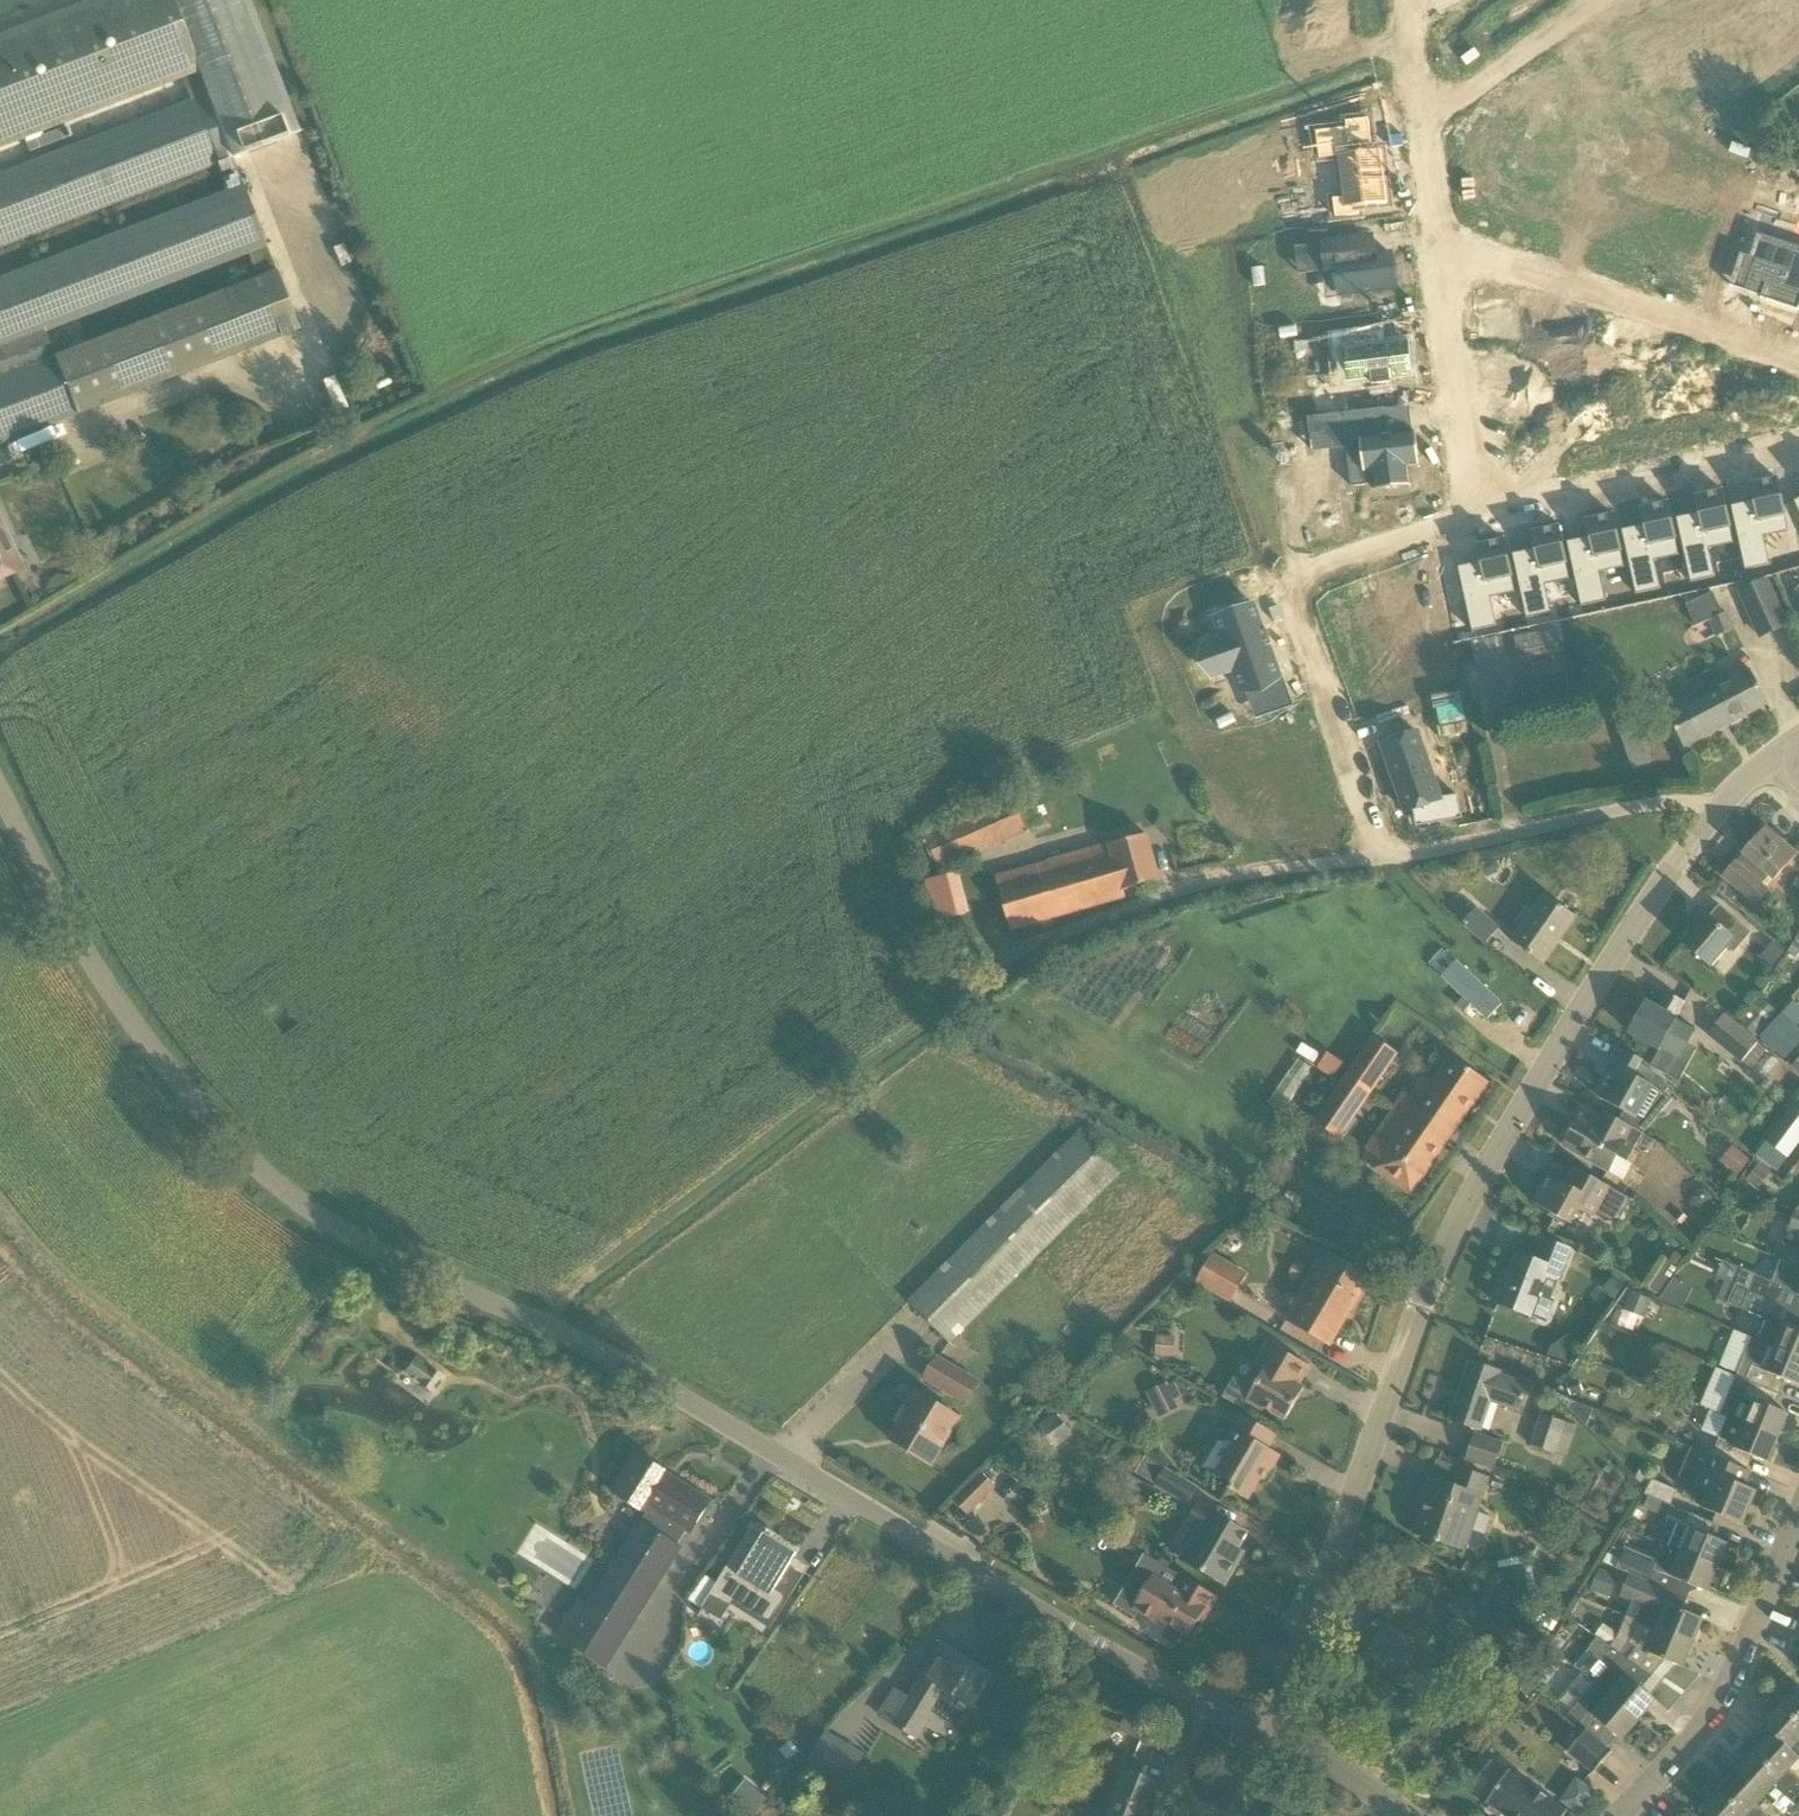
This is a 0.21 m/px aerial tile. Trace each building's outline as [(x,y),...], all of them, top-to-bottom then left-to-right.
[(248,0),(92,0),(0,35),(0,147),(183,77),(193,103),(0,177),(0,247),(217,165),(226,191),(0,276),(0,443),(96,407),(204,366),(298,330),(233,158),(299,132),(248,0)] [(1341,127),(1312,131),(1315,160),(1334,157),(1339,197),(1329,198),(1331,218),(1357,215),(1356,208),(1386,204),(1379,149),(1370,150),(1366,118),(1340,121),(1341,127)] [(1717,137),(1710,155),(1751,169),(1757,150),(1717,137)] [(1678,221),(1661,272),(1697,284),(1703,266),(1727,274),(1741,232),(1706,221),(1703,230),(1678,221)] [(1747,284),(1763,289),(1760,297),(1798,310),(1798,309),(1798,245),(1758,231),(1750,256),(1756,258),(1747,284)] [(1323,243),(1295,246),(1298,274),(1337,269),(1341,295),(1396,288),(1392,253),(1364,256),(1362,237),(1323,241),(1323,243)] [(1385,325),(1328,332),(1331,360),(1347,358),(1350,382),(1372,379),(1373,386),(1391,384),(1393,384),(1392,377),(1411,374),(1408,350),(1403,350),(1403,342),(1387,344),(1385,325)] [(1386,407),(1308,417),(1310,435),(1326,433),(1326,430),(1340,428),(1340,431),(1345,431),(1352,486),(1375,483),(1376,490),(1409,485),(1407,466),(1420,464),(1416,432),(1390,435),(1386,407)] [(1755,500),(1731,505),(1745,569),(1770,564),(1764,536),(1789,530),(1778,477),(1751,483),(1755,500)] [(1700,512),(1677,517),(1691,581),(1716,576),(1710,548),(1735,542),(1723,489),(1696,495),(1700,512)] [(1645,524),(1622,529),(1636,593),(1661,588),(1655,560),(1680,554),(1668,501),(1641,507),(1645,524)] [(1590,536),(1567,541),(1581,605),(1606,600),(1600,572),(1625,566),(1614,513),(1587,518),(1590,536)] [(21,571),(22,570),(0,520),(0,580),(21,571)] [(1536,548),(1513,553),(1527,617),(1552,611),(1545,583),(1571,578),(1559,525),(1532,530),(1536,548)] [(1481,559),(1458,564),(1472,629),(1497,623),(1491,595),(1516,590),(1504,536),(1477,542),(1481,559)] [(1739,589),(1757,629),(1761,637),(1787,626),(1765,577),(1739,589)] [(1708,594),(1686,604),(1696,626),(1711,619),(1723,614),(1713,593),(1713,592),(1708,594)] [(1219,615),(1216,616),(1223,638),(1218,640),(1228,671),(1234,669),(1241,691),(1281,678),(1255,603),(1228,612),(1228,610),(1219,613),(1219,615)] [(1718,634),(1733,627),(1727,612),(1711,619),(1718,634)] [(1561,628),(1515,635),(1518,657),(1564,650),(1561,628)] [(1473,660),(1501,656),(1497,634),(1469,639),(1473,660)] [(1718,669),(1712,672),(1660,699),(1685,747),(1769,703),(1751,669),(1725,683),(1718,669)] [(1637,720),(1616,726),(1631,770),(1632,772),(1653,765),(1652,762),(1647,749),(1637,720)] [(1418,731),(1383,743),(1407,813),(1414,810),(1417,826),(1461,818),(1458,796),(1441,799),(1418,731)] [(926,834),(940,868),(1044,825),(1029,791),(926,834)] [(1724,877),(1757,906),(1770,891),(1758,881),(1765,873),(1774,880),(1797,853),(1766,827),(1743,854),(1746,855),(1738,864),(1736,862),(1724,877)] [(1011,929),(1126,897),(1124,890),(1160,880),(1147,834),(996,876),(1011,929)] [(926,879),(932,898),(938,921),(966,913),(955,871),(926,879)] [(1545,894),(1512,941),(1543,963),(1558,942),(1556,941),(1573,916),(1575,917),(1576,918),(1581,921),(1582,920),(1574,915),(1561,905),(1572,890),(1557,879),(1545,894)] [(1686,921),(1692,926),(1680,940),(1711,966),(1728,947),(1734,953),(1752,932),(1719,905),(1709,917),(1697,907),(1686,921)] [(1473,911),(1464,923),(1487,943),(1499,929),(1476,908),(1473,911)] [(1790,949),(1798,957),(1798,956),(1798,936),(1790,949)] [(1458,983),(1445,1000),(1495,1037),(1508,1019),(1458,983)] [(1666,992),(1657,1008),(1645,1001),(1629,1032),(1660,1050),(1677,1019),(1686,1002),(1666,992)] [(1748,1017),(1742,1026),(1754,1036),(1761,1027),(1767,1019),(1755,1009),(1748,1017)] [(1761,1037),(1771,1046),(1773,1048),(1785,1059),(1798,1044),(1798,1027),(1798,1026),(1784,1012),(1783,1014),(1770,1028),(1761,1037)] [(1707,1035),(1741,1063),(1743,1061),(1758,1043),(1759,1041),(1725,1013),(1707,1035)] [(1669,1087),(1660,1077),(1642,1063),(1643,1060),(1620,1047),(1606,1073),(1610,1075),(1598,1097),(1636,1118),(1645,1103),(1661,1112),(1673,1098),(1665,1092),(1669,1087)] [(1319,1050),(1311,1065),(1332,1077),(1341,1062),(1319,1050)] [(1362,1055),(1346,1078),(1371,1095),(1386,1072),(1362,1055)] [(1406,1123),(1443,1148),(1488,1083),(1451,1058),(1407,1122),(1406,1123)] [(1371,1095),(1346,1078),(1330,1102),(1355,1119),(1371,1095)] [(1757,1155),(1776,1168),(1779,1171),(1787,1160),(1798,1144),(1798,1099),(1757,1155)] [(1407,1122),(1393,1112),(1378,1135),(1390,1143),(1373,1167),(1412,1194),(1443,1148),(1406,1123),(1407,1122)] [(1619,1120),(1617,1119),(1609,1133),(1581,1118),(1577,1126),(1573,1124),(1567,1136),(1570,1137),(1566,1146),(1609,1170),(1617,1156),(1627,1162),(1638,1143),(1643,1133),(1619,1120)] [(949,1342),(1126,1166),(1086,1126),(909,1302),(949,1342)] [(1750,1160),(1733,1147),(1722,1161),(1738,1174),(1750,1160)] [(1631,1199),(1610,1187),(1573,1166),(1564,1182),(1550,1174),(1534,1203),(1551,1212),(1549,1214),(1548,1215),(1566,1225),(1566,1224),(1567,1222),(1571,1224),(1579,1209),(1593,1217),(1597,1211),(1614,1221),(1621,1219),(1631,1199)] [(1797,1211),(1789,1229),(1798,1233),(1798,1211),(1797,1211)] [(1782,1260),(1782,1261),(1785,1262),(1798,1268),(1798,1234),(1794,1247),(1788,1245),(1782,1260)] [(1548,1276),(1559,1280),(1571,1249),(1544,1239),(1536,1260),(1517,1253),(1507,1280),(1502,1279),(1493,1301),(1548,1322),(1556,1300),(1541,1294),(1548,1276)] [(1221,1279),(1219,1282),(1235,1291),(1246,1271),(1232,1263),(1230,1265),(1212,1255),(1206,1267),(1214,1272),(1213,1274),(1221,1279)] [(1287,1319),(1330,1345),(1370,1277),(1333,1255),(1314,1287),(1308,1283),(1287,1319)] [(1785,1262),(1776,1283),(1755,1274),(1742,1269),(1734,1286),(1748,1291),(1783,1306),(1789,1292),(1798,1296),(1798,1268),(1785,1262)] [(1650,1288),(1657,1293),(1662,1296),(1671,1282),(1659,1274),(1650,1288)] [(1798,1357),(1798,1329),(1786,1323),(1785,1325),(1776,1322),(1783,1306),(1748,1291),(1740,1309),(1767,1320),(1758,1340),(1798,1357)] [(1155,1352),(1155,1355),(1171,1356),(1172,1336),(1156,1335),(1155,1352)] [(1758,1340),(1753,1338),(1737,1376),(1779,1394),(1786,1380),(1798,1385),(1798,1357),(1758,1340)] [(1286,1419),(1303,1391),(1304,1388),(1299,1385),(1310,1366),(1269,1342),(1255,1367),(1263,1372),(1258,1382),(1236,1375),(1223,1396),(1245,1409),(1250,1402),(1264,1410),(1265,1408),(1286,1419)] [(414,1356),(404,1372),(436,1392),(445,1377),(414,1356)] [(966,1402),(978,1381),(937,1357),(925,1378),(966,1402)] [(1502,1372),(1470,1361),(1450,1420),(1482,1431),(1492,1401),(1520,1411),(1529,1384),(1501,1374),(1502,1372)] [(1774,1408),(1779,1394),(1737,1376),(1721,1413),(1727,1416),(1727,1417),(1779,1438),(1789,1414),(1774,1408)] [(1146,1391),(1160,1417),(1181,1407),(1177,1400),(1183,1396),(1176,1381),(1171,1384),(1168,1380),(1146,1391)] [(949,1443),(953,1437),(952,1433),(950,1432),(959,1417),(917,1391),(908,1406),(904,1403),(893,1422),(899,1425),(894,1434),(901,1439),(898,1444),(931,1464),(944,1443),(946,1444),(949,1443)] [(1576,1402),(1572,1412),(1586,1426),(1594,1409),(1576,1402)] [(1056,1412),(1039,1424),(1051,1439),(1067,1427),(1056,1412)] [(1267,1469),(1272,1471),(1281,1455),(1270,1449),(1278,1435),(1241,1413),(1226,1439),(1233,1443),(1215,1474),(1232,1484),(1229,1489),(1249,1500),(1267,1469)] [(1541,1414),(1531,1445),(1568,1457),(1577,1426),(1541,1414)] [(1719,1438),(1711,1456),(1748,1470),(1754,1456),(1769,1463),(1779,1438),(1727,1417),(1718,1437),(1719,1438)] [(1466,1461),(1495,1470),(1503,1442),(1474,1433),(1466,1461)] [(686,1531),(690,1534),(712,1500),(677,1479),(675,1481),(664,1474),(666,1471),(637,1452),(612,1491),(647,1513),(642,1522),(641,1522),(640,1523),(647,1528),(605,1595),(639,1616),(682,1548),(678,1545),(686,1531)] [(1748,1470),(1711,1456),(1710,1455),(1697,1487),(1710,1492),(1703,1509),(1743,1525),(1757,1491),(1745,1486),(1751,1472),(1748,1470)] [(1198,1487),(1167,1467),(1156,1486),(1188,1505),(1198,1487)] [(1452,1486),(1430,1478),(1422,1501),(1427,1503),(1424,1512),(1416,1533),(1454,1547),(1467,1509),(1476,1512),(1488,1478),(1459,1468),(1452,1486)] [(984,1473),(972,1484),(956,1501),(968,1513),(996,1485),(984,1473)] [(1645,1494),(1672,1505),(1678,1490),(1653,1479),(1645,1494)] [(1197,1528),(1180,1558),(1225,1584),(1237,1564),(1232,1561),(1248,1532),(1198,1503),(1187,1522),(1197,1528)] [(1678,1524),(1669,1547),(1717,1567),(1728,1543),(1710,1536),(1715,1523),(1693,1514),(1672,1506),(1667,1519),(1678,1524)] [(769,1541),(771,1537),(765,1533),(763,1537),(751,1529),(716,1585),(702,1608),(703,1608),(704,1609),(713,1594),(728,1604),(733,1596),(772,1620),(777,1612),(778,1612),(787,1597),(775,1590),(792,1562),(794,1558),(788,1554),(789,1553),(769,1541)] [(1675,1578),(1707,1591),(1712,1580),(1717,1582),(1722,1572),(1716,1570),(1717,1567),(1669,1547),(1663,1562),(1625,1547),(1616,1568),(1629,1573),(1670,1590),(1675,1578)] [(1169,1624),(1189,1636),(1205,1609),(1209,1611),(1218,1597),(1184,1577),(1158,1562),(1153,1571),(1154,1577),(1136,1609),(1167,1627),(1169,1624)] [(1525,1563),(1501,1567),(1505,1598),(1513,1597),(1528,1595),(1529,1595),(1526,1572),(1525,1563)] [(1600,1569),(1591,1590),(1609,1598),(1618,1577),(1600,1569)] [(1649,1610),(1644,1623),(1658,1629),(1693,1644),(1704,1619),(1683,1610),(1688,1598),(1670,1590),(1629,1573),(1619,1598),(1649,1610)] [(691,1601),(702,1608),(716,1585),(705,1578),(691,1601)] [(630,1630),(596,1609),(573,1645),(607,1666),(630,1630)] [(1658,1629),(1644,1623),(1640,1621),(1633,1639),(1620,1633),(1618,1637),(1611,1647),(1620,1653),(1652,1676),(1666,1660),(1683,1668),(1693,1644),(1658,1629)] [(1610,1665),(1595,1683),(1639,1720),(1656,1700),(1642,1688),(1652,1676),(1620,1653),(1611,1647),(1598,1638),(1589,1651),(1610,1665)] [(943,1643),(893,1723),(918,1738),(948,1690),(974,1706),(993,1675),(943,1643)] [(1539,1689),(1528,1680),(1521,1691),(1531,1699),(1539,1689)] [(1639,1720),(1595,1683),(1569,1714),(1600,1740),(1609,1729),(1622,1740),(1639,1720)] [(1798,1723),(1798,1686),(1789,1697),(1780,1689),(1773,1697),(1798,1723)] [(1773,1697),(1765,1706),(1773,1713),(1762,1724),(1770,1732),(1771,1732),(1798,1757),(1798,1723),(1773,1697)] [(1568,1752),(1594,1773),(1612,1752),(1587,1730),(1568,1752)] [(825,1732),(806,1762),(845,1786),(863,1756),(825,1732)] [(1745,1745),(1798,1793),(1798,1777),(1790,1769),(1798,1759),(1798,1757),(1771,1732),(1770,1732),(1761,1743),(1754,1736),(1745,1745)] [(1745,1745),(1738,1753),(1747,1761),(1737,1772),(1764,1797),(1775,1785),(1792,1801),(1798,1794),(1798,1793),(1745,1745)] [(1508,1773),(1491,1761),(1471,1789),(1488,1801),(1487,1803),(1491,1805),(1491,1811),(1498,1815),(1502,1813),(1506,1815),(1564,1815),(1568,1812),(1509,1771),(1508,1773)] [(1108,1815),(1145,1815),(1150,1802),(1158,1782),(1126,1770),(1108,1815)] [(1710,1783),(1747,1815),(1764,1815),(1754,1807),(1764,1797),(1737,1772),(1727,1782),(1718,1774),(1710,1783)] [(1559,1802),(1579,1811),(1590,1786),(1570,1777),(1559,1802)] [(1710,1783),(1703,1791),(1712,1799),(1701,1810),(1707,1815),(1747,1815),(1710,1783)] [(740,1815),(760,1815),(768,1805),(756,1796),(742,1814),(740,1815)]
